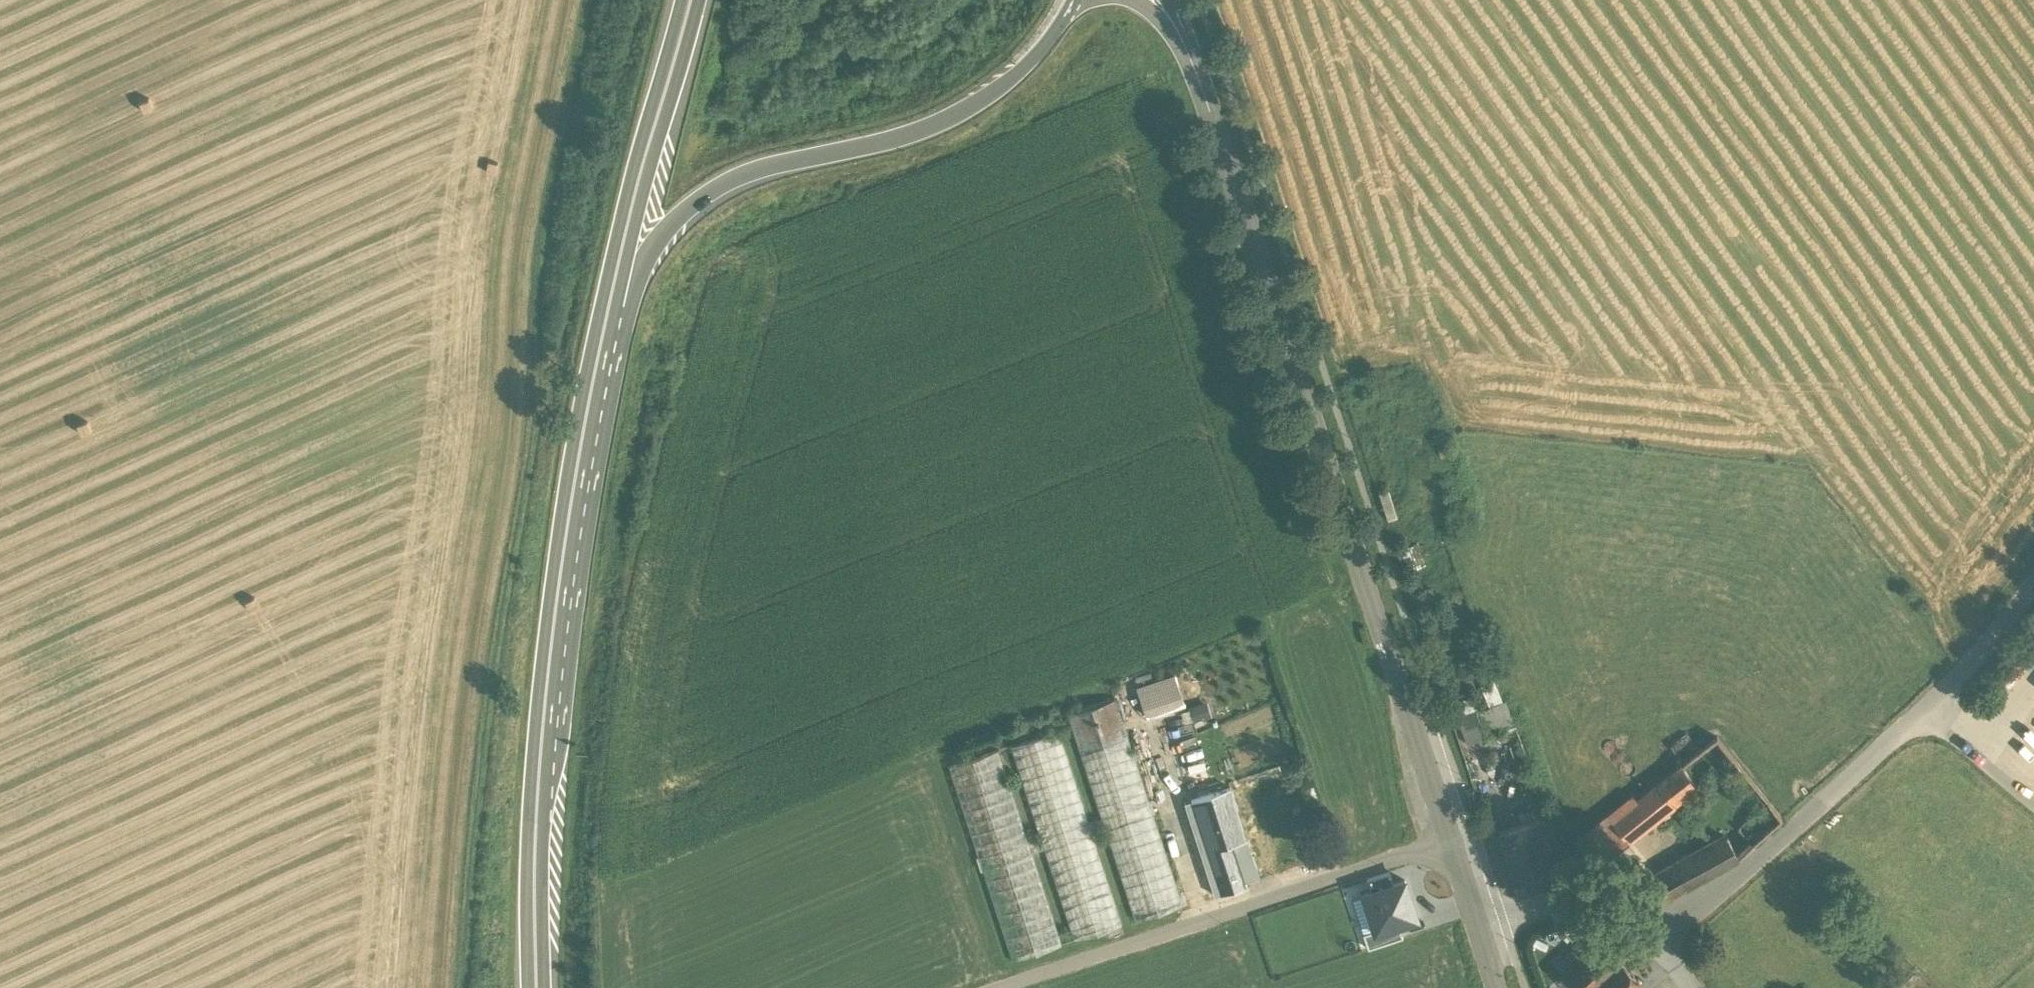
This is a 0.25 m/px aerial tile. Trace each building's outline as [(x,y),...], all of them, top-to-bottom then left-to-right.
[(1443,455),(1451,452),(1445,432),(1436,434),(1443,455)] [(1493,671),(1485,674),(1488,681),(1481,685),(1486,696),(1497,691),(1493,680),(1496,679),(1493,671)] [(1174,674),(1137,687),(1148,718),(1184,705),(1174,674)] [(1486,696),(1491,708),(1502,704),(1497,691),(1486,696)] [(1466,746),(1486,738),(1476,714),(1469,695),(1452,702),(1459,720),(1456,722),(1466,746)] [(1116,698),(1067,715),(1101,818),(1089,821),(1059,730),(1010,746),(1040,838),(1028,842),(998,750),(948,766),(1012,961),(1062,945),(1032,853),(1044,849),(1073,941),(1123,925),(1093,833),(1104,829),(1134,921),(1184,905),(1116,698)] [(1196,721),(1214,715),(1210,701),(1192,706),(1196,721)] [(1725,737),(1690,759),(1698,772),(1733,751),(1725,737)] [(1615,752),(1615,750),(1615,747),(1614,745),(1611,744),(1609,743),(1607,744),(1605,745),(1603,747),(1603,750),(1603,752),(1605,754),(1607,756),(1609,756),(1612,756),(1613,755),(1614,754),(1615,752)] [(1623,762),(1623,759),(1623,757),(1621,755),(1619,754),(1617,753),(1615,754),(1614,754),(1613,755),(1611,757),(1611,760),(1611,762),(1613,764),(1615,765),(1617,766),(1620,765),(1622,764),(1623,762)] [(1635,773),(1636,770),(1635,767),(1634,765),(1631,763),(1628,762),(1625,763),(1622,765),(1620,767),(1620,770),(1620,774),(1622,776),(1625,778),(1628,778),(1631,778),(1634,776),(1635,773)] [(1634,797),(1585,836),(1605,860),(1624,845),(1697,786),(1681,767),(1638,801),(1634,797)] [(1231,788),(1210,795),(1210,794),(1192,801),(1213,865),(1213,866),(1237,858),(1232,843),(1247,838),(1231,788)] [(1753,845),(1738,828),(1727,839),(1714,847),(1674,869),(1684,888),(1738,858),(1753,845)] [(1605,860),(1596,867),(1627,905),(1632,901),(1640,894),(1655,882),(1654,881),(1624,845),(1605,860)] [(1237,858),(1213,866),(1213,865),(1207,867),(1216,895),(1246,885),(1237,858)] [(1659,876),(1670,896),(1684,888),(1674,869),(1659,876)] [(1370,886),(1358,890),(1372,932),(1373,936),(1399,927),(1421,920),(1406,874),(1391,879),(1389,873),(1368,880),(1370,886)] [(1373,936),(1372,932),(1364,935),(1369,950),(1403,938),(1399,927),(1373,936)] [(1566,974),(1579,987),(1594,987),(1617,966),(1617,965),(1596,944),(1586,954),(1567,973),(1566,974)] [(1577,945),(1558,963),(1567,973),(1586,954),(1577,945)] [(1594,987),(1638,987),(1639,987),(1641,985),(1620,963),(1617,965),(1617,966),(1594,987)]
